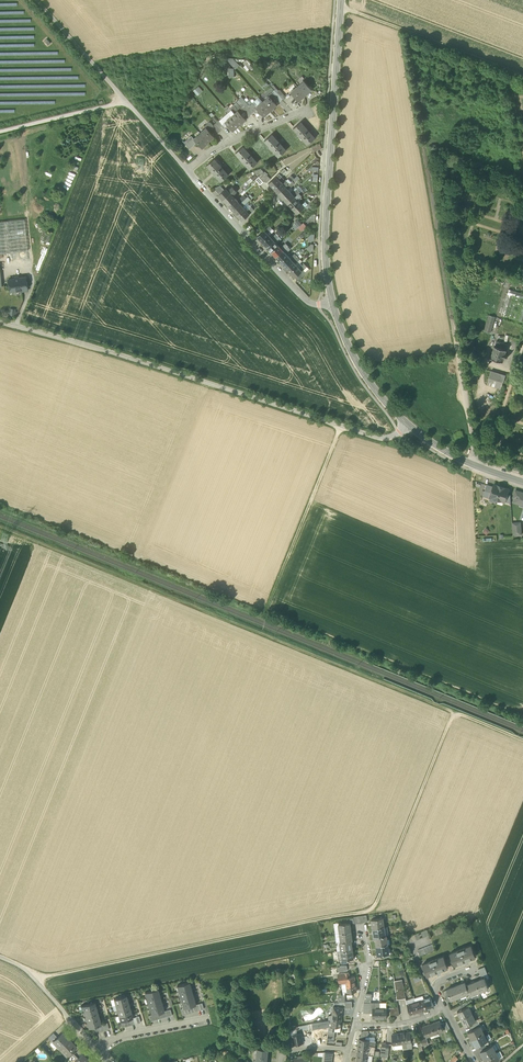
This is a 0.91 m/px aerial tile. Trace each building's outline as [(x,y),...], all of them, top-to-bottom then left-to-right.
[(226,58),(234,68),(238,65),(230,55),(226,58)] [(304,81),(298,87),(305,95),(312,89),(304,81)] [(193,90),(197,95),(202,90),(198,85),(193,90)] [(299,101),(305,95),(298,87),(291,92),(299,101)] [(277,105),(273,100),(269,96),(263,102),(271,110),(277,105)] [(239,99),(247,108),(250,106),(242,97),(239,99)] [(230,108),(235,113),(238,111),(241,114),(244,112),(244,111),(244,110),(237,102),(230,108)] [(264,116),(271,110),(263,102),(257,107),(256,108),(257,109),(264,116)] [(246,119),(241,114),(238,111),(235,113),(235,114),(232,117),(239,125),(246,119)] [(233,131),(239,125),(232,117),(229,120),(228,119),(225,122),(233,131)] [(219,120),(216,123),(222,130),(225,127),(219,120)] [(205,126),(206,128),(207,128),(210,131),(214,127),(212,126),(213,125),(210,121),(205,126)] [(293,128),(308,145),(315,138),(301,122),(293,128)] [(218,133),(222,130),(216,123),(213,125),(212,126),(214,127),(218,133)] [(214,136),(210,131),(207,128),(206,128),(204,130),(204,131),(200,134),(208,142),(214,136)] [(201,148),(208,142),(200,134),(197,137),(197,136),(194,139),(196,142),(201,148)] [(264,141),(279,157),(286,150),(272,134),(264,141)] [(183,142),(189,149),(196,142),(194,139),(191,136),(183,142)] [(312,147),(314,152),(322,148),(320,143),(312,147)] [(236,153),(250,169),(258,163),(243,146),(236,153)] [(207,165),(221,182),(229,175),(215,159),(207,165)] [(283,170),(276,176),(279,179),(285,173),(283,170)] [(264,172),(259,177),(255,172),(252,175),(255,177),(254,178),(256,180),(259,177),(264,182),(267,183),(271,179),(264,172)] [(274,188),(281,181),(280,180),(279,179),(276,176),(269,183),(274,188)] [(289,178),(283,184),(286,186),(292,180),(290,178),(289,178)] [(292,180),(286,186),(288,189),(295,183),(292,180)] [(278,193),(286,186),(283,184),(281,181),(274,188),(278,193)] [(214,188),(220,194),(224,190),(220,185),(214,188)] [(290,191),(288,189),(286,186),(278,193),(283,198),(290,191)] [(219,195),(223,200),(230,193),(233,195),(237,192),(232,187),(228,191),(226,188),(224,190),(220,194),(219,195)] [(288,203),(295,196),(292,194),(290,191),(283,198),(288,203)] [(236,198),(233,195),(230,193),(223,200),(228,205),(235,198),(236,198)] [(245,199),(240,203),(243,206),(251,199),(248,196),(247,197),(245,199)] [(300,202),(297,199),(295,196),(288,203),(292,208),(300,202)] [(233,210),(240,203),(238,201),(235,198),(228,205),(233,210)] [(297,213),(304,207),(302,204),(300,202),(292,208),(297,213)] [(245,209),(243,206),(240,203),(233,210),(238,215),(245,209)] [(242,220),(250,214),(247,211),(245,209),(238,215),(242,220)] [(28,251),(24,219),(0,222),(0,254),(28,251)] [(302,223),(298,219),(294,222),(298,227),(302,223)] [(257,237),(262,242),(269,235),(266,232),(265,230),(257,237)] [(267,247),(274,240),(273,239),(269,235),(262,242),(267,247)] [(279,245),(276,242),(274,240),(267,247),(271,252),(279,245)] [(276,257),(283,250),(282,249),(279,245),(271,252),(276,257)] [(288,255),(285,252),(283,250),(276,257),(281,262),(288,255)] [(285,267),(293,260),(291,259),(288,255),(281,262),(285,267)] [(297,266),(294,262),(293,260),(285,267),(290,272),(297,266)] [(295,277),(302,271),(300,269),(297,266),(290,272),(295,278),(295,277)] [(295,277),(298,280),(306,273),(303,270),(302,271),(295,277)] [(21,289),(21,291),(27,290),(25,277),(8,280),(10,289),(15,289),(15,290),(21,289)] [(509,289),(501,315),(508,317),(514,295),(515,295),(509,317),(513,318),(519,296),(520,297),(513,318),(517,319),(522,299),(522,293),(509,289)] [(485,331),(490,332),(491,329),(495,317),(489,315),(485,331)] [(502,362),(503,361),(504,357),(507,358),(508,355),(505,354),(506,350),(506,349),(507,344),(503,343),(496,341),(495,346),(494,346),(490,358),(491,358),(502,361),(502,362)] [(489,378),(499,381),(501,374),(491,371),(489,378)] [(487,385),(501,390),(503,382),(499,381),(489,378),(487,385)] [(496,503),(497,499),(501,486),(494,484),(493,487),(491,495),(490,497),(490,501),(496,503)] [(484,493),(491,495),(493,487),(487,485),(484,493)] [(509,489),(501,486),(497,499),(504,502),(505,501),(507,493),(509,489)] [(520,493),(520,492),(516,490),(513,497),(515,498),(514,502),(521,504),(521,503),(522,504),(522,494),(520,493)] [(512,523),(513,535),(522,535),(521,522),(512,523)] [(371,919),(373,928),(383,927),(384,927),(383,922),(382,922),(381,918),(371,919)] [(340,933),(341,933),(351,932),(350,924),(350,923),(347,923),(340,924),(341,928),(339,929),(340,933)] [(383,931),(383,927),(373,928),(374,937),(375,937),(385,936),(385,931),(383,931)] [(352,940),(351,932),(341,933),(342,937),(340,937),(341,942),(351,941),(352,940)] [(386,936),(385,936),(375,937),(376,946),(386,945),(386,940),(387,940),(387,939),(386,936)] [(352,949),(351,941),(341,942),(340,942),(340,947),(342,947),(343,951),(352,949)] [(388,944),(386,945),(376,946),(378,955),(383,954),(388,954),(387,949),(388,949),(388,944)] [(454,964),(454,965),(476,956),(471,945),(450,953),(451,958),(454,964)] [(354,959),(352,949),(343,951),(341,951),(342,956),(343,955),(344,960),(347,959),(354,959)] [(422,964),(426,976),(448,967),(448,966),(445,960),(443,956),(422,964)] [(445,960),(448,966),(454,964),(451,958),(445,960)] [(345,973),(346,983),(356,982),(355,977),(350,977),(349,973),(345,973)] [(484,978),(475,982),(479,991),(484,989),(488,987),(484,978)] [(177,985),(178,991),(191,987),(189,982),(177,985)] [(357,991),(356,982),(346,983),(347,992),(357,991)] [(460,996),(469,993),(466,985),(465,982),(456,986),(460,996)] [(475,993),(479,991),(475,982),(466,985),(469,993),(470,995),(475,993)] [(395,985),(396,993),(399,992),(400,999),(405,998),(403,984),(395,985)] [(450,1000),(460,996),(456,986),(446,989),(448,993),(450,999),(450,1000)] [(193,993),(191,987),(178,991),(180,997),(193,993)] [(145,992),(147,998),(160,994),(158,988),(145,992)] [(194,999),(193,993),(180,997),(182,1002),(194,999)] [(161,1000),(160,994),(147,998),(148,1003),(161,1000)] [(114,999),(115,1004),(128,1001),(126,995),(114,999)] [(430,997),(424,999),(427,1009),(434,1007),(433,1002),(432,1003),(430,997)] [(196,1004),(194,999),(182,1002),(183,1008),(184,1008),(187,1007),(193,1005),(196,1004)] [(427,1009),(424,999),(417,1002),(415,1002),(418,1012),(427,1009)] [(163,1005),(161,1000),(148,1003),(150,1009),(163,1005)] [(115,1004),(117,1010),(130,1006),(128,1001),(115,1004)] [(83,1008),(84,1011),(96,1007),(95,1002),(82,1005),(82,1006),(83,1006),(84,1008),(83,1008)] [(410,1014),(418,1012),(415,1002),(407,1005),(410,1014)] [(164,1011),(163,1005),(150,1009),(152,1014),(152,1015),(155,1014),(161,1012),(164,1011)] [(117,1010),(119,1016),(131,1012),(130,1006),(117,1010)] [(98,1013),(96,1007),(84,1011),(85,1011),(86,1013),(85,1014),(85,1017),(98,1013)] [(332,1015),(332,1021),(341,1022),(343,1008),(333,1007),(332,1015)] [(390,1008),(390,1016),(399,1015),(398,1007),(390,1008)] [(457,1011),(461,1019),(470,1014),(467,1007),(461,1009),(457,1011)] [(133,1017),(131,1012),(119,1016),(120,1021),(124,1020),(127,1019),(130,1019),(133,1018),(133,1017)] [(100,1018),(98,1013),(85,1017),(86,1017),(87,1017),(87,1019),(86,1019),(87,1022),(100,1018)] [(472,1013),(470,1014),(461,1019),(465,1026),(468,1024),(475,1021),(472,1013)] [(101,1024),(100,1018),(87,1022),(87,1023),(88,1022),(89,1025),(88,1025),(89,1028),(94,1026),(98,1025),(101,1024)] [(328,1020),(313,1023),(313,1029),(329,1026),(328,1030),(330,1030),(332,1021),(328,1021),(328,1020)] [(332,1021),(330,1030),(335,1031),(340,1032),(341,1022),(332,1021)] [(440,1021),(431,1024),(434,1034),(443,1031),(440,1021)] [(426,1037),(431,1035),(434,1034),(431,1024),(422,1027),(426,1037)] [(468,1032),(472,1039),(484,1033),(480,1026),(471,1030),(468,1032)] [(63,1032),(53,1041),(57,1045),(59,1048),(61,1046),(69,1038),(63,1032)] [(402,1042),(406,1042),(411,1041),(410,1032),(401,1033),(402,1042)] [(293,1039),(294,1045),(303,1043),(301,1033),(291,1035),(291,1039),(292,1039),(293,1039)] [(403,1048),(402,1042),(401,1033),(392,1034),(394,1049),(403,1048)] [(485,1036),(484,1033),(472,1039),(476,1046),(478,1045),(485,1041),(487,1040),(485,1036)] [(77,1046),(69,1038),(61,1046),(68,1054),(69,1054),(72,1051),(77,1046)] [(359,1039),(357,1053),(367,1054),(373,1055),(374,1055),(375,1051),(375,1047),(376,1047),(376,1046),(375,1046),(376,1041),(375,1041),(366,1040),(359,1039)] [(481,1051),(484,1059),(496,1053),(495,1050),(492,1045),(488,1047),(481,1051)] [(267,1049),(258,1048),(256,1061),(266,1061),(267,1049)] [(496,1053),(484,1059),(486,1061),(493,1061),(499,1059),(499,1058),(503,1056),(500,1050),(496,1053)] [(76,1061),(86,1061),(88,1059),(83,1053),(78,1058),(75,1061),(76,1061)] [(332,1054),(324,1053),(323,1061),(332,1061),(332,1054)] [(367,1054),(357,1053),(356,1061),(366,1061),(367,1054)]
